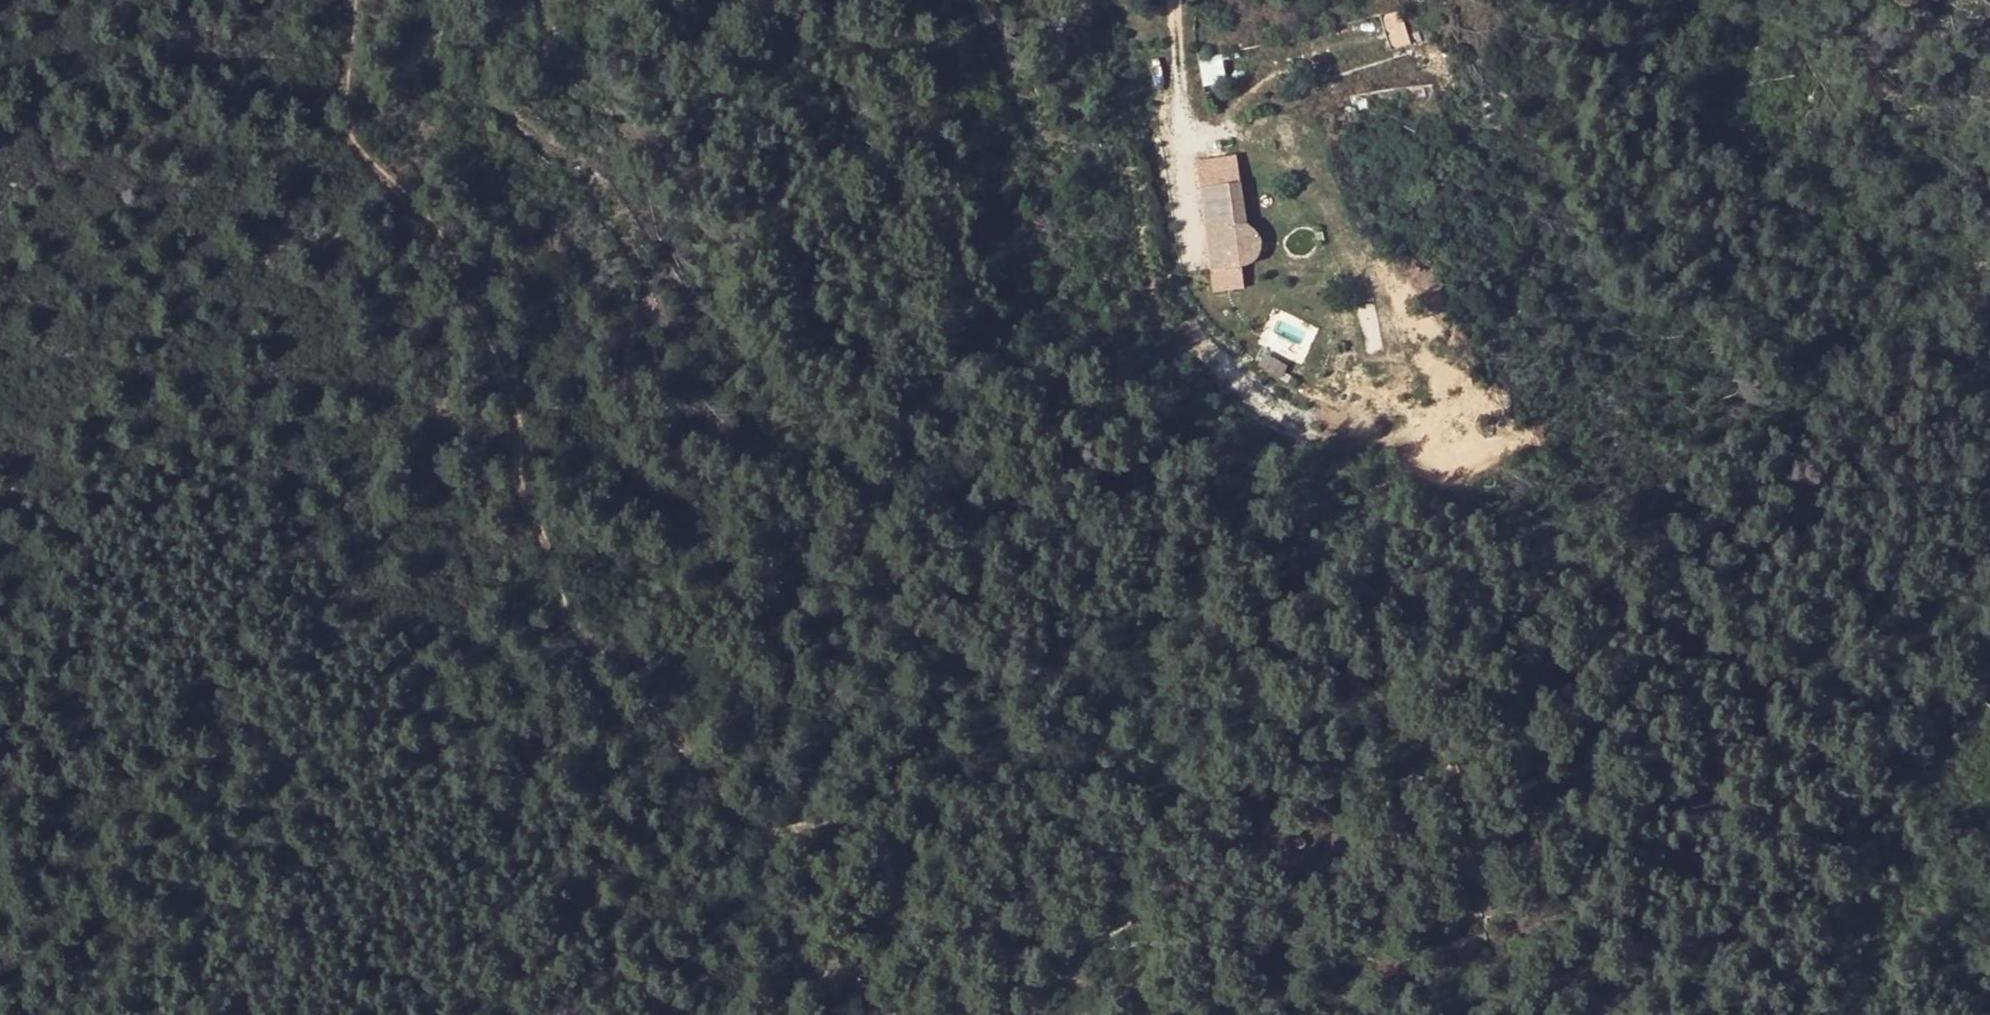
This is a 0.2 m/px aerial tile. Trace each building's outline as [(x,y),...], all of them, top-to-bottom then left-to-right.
[(1393,47),(1409,43),(1402,11),(1386,14),(1393,47)] [(1253,174),(1231,176),(1239,257),(1268,254),(1253,174)] [(1596,570),(1603,563),(1595,553),(1588,561),(1596,570)]
